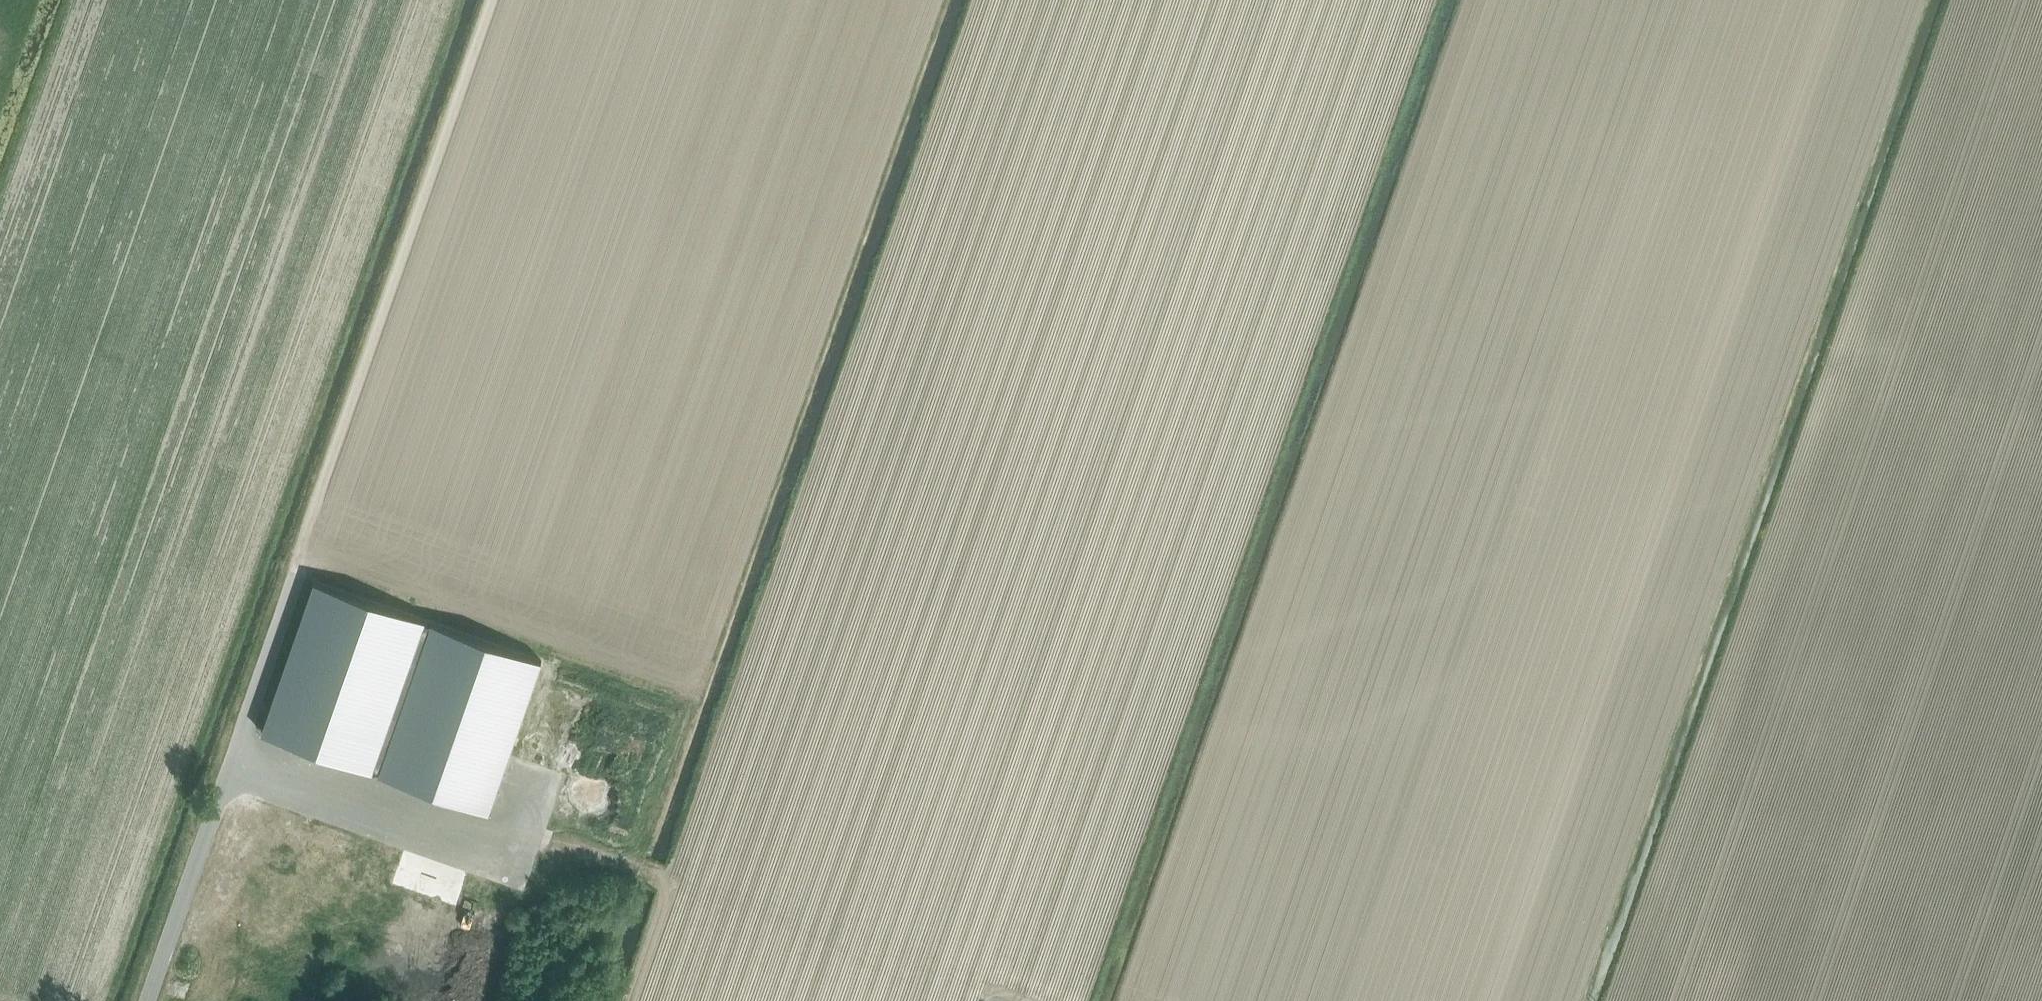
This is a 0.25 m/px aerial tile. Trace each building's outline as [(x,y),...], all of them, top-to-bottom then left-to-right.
[(425,619),(315,581),(262,732),(306,747),(307,745),(329,753),(328,755),(423,788),(423,786),(446,794),(445,796),(489,811),(496,792),(493,790),(499,773),(502,774),(542,660),(431,622),(431,623),(425,621),(425,619)] [(372,844),(337,832),(326,863),(361,875),(372,844)]
